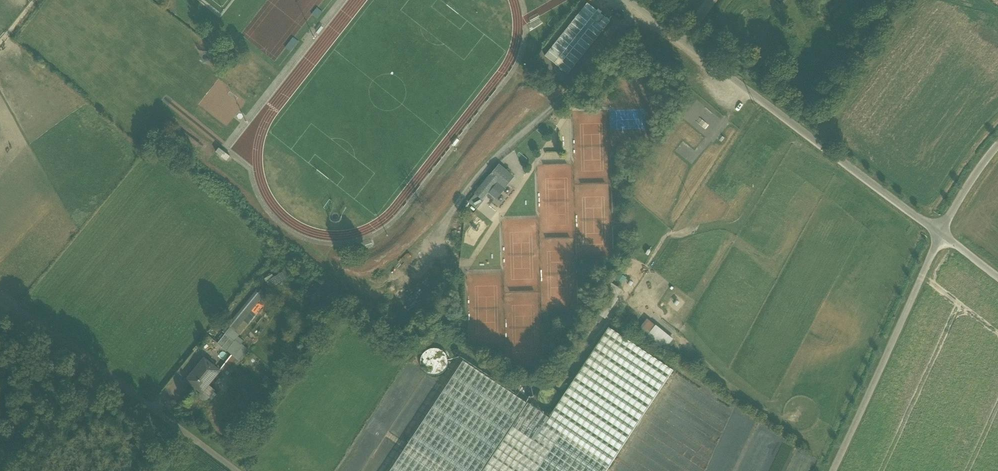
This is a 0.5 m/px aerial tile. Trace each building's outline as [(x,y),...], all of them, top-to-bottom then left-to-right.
[(587,1),(545,56),(568,74),(611,20),(587,1)] [(547,88),(532,76),(528,82),(542,94),(547,88)] [(513,178),(499,166),(481,188),(487,193),(497,180),(506,187),(513,178)] [(476,194),(469,203),(477,210),(484,201),(476,194)] [(272,275),(265,279),(270,288),(285,278),(282,272),(273,278),(272,275)] [(255,292),(222,332),(225,334),(232,340),(267,298),(259,292),(258,294),(255,292)] [(656,327),(647,337),(660,348),(668,337),(656,327)] [(549,418),(514,470),(606,470),(673,371),(608,328),(549,418)] [(232,340),(225,334),(217,343),(231,355),(239,346),(237,344),(232,340)] [(231,355),(220,369),(220,370),(221,369),(227,375),(238,361),(247,349),(239,343),(237,344),(239,346),(231,355)] [(219,371),(204,359),(187,380),(201,392),(219,371)] [(463,361),(389,470),(514,470),(549,418),(463,361)]
